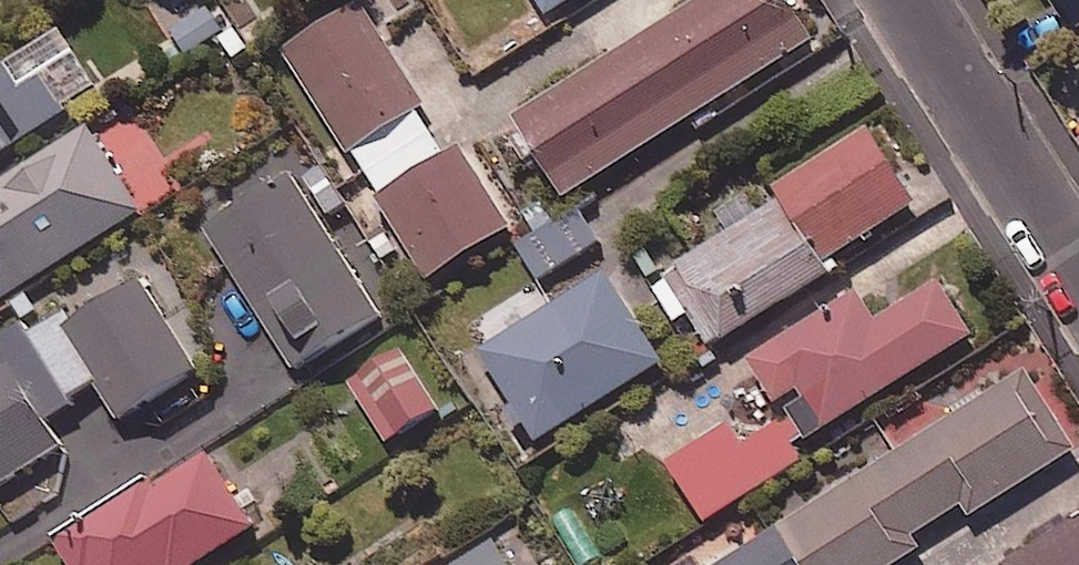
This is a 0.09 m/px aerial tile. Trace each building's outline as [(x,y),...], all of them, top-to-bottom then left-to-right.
[(787,0),(712,0),(516,122),(566,202),(816,46),(787,0)] [(551,22),(585,0),(537,0),(551,22)] [(1078,36),(1078,0),(1056,0),(1078,36)] [(429,109),(362,7),(286,57),(434,284),(515,231),(464,153),(450,163),(419,116),(429,109)] [(62,36),(0,76),(0,165),(103,100),(62,36)] [(90,130),(0,187),(0,307),(144,215),(90,130)] [(919,209),(871,134),(770,200),(777,210),(668,280),(715,353),(839,273),(833,265),(919,209)] [(325,165),(297,182),(208,236),(294,376),(383,321),(325,227),(353,210),(325,165)] [(601,247),(580,211),(519,247),(540,283),(601,247)] [(666,368),(607,276),(482,357),(541,448),(666,368)] [(64,317),(32,336),(71,401),(100,384),(122,420),(200,373),(145,282),(70,327),(64,317)] [(976,340),(943,287),(879,326),(861,297),(751,364),(804,448),(976,340)] [(32,336),(25,326),(0,341),(0,372),(1,374),(0,374),(0,493),(69,452),(52,423),(75,409),(71,401),(32,336)] [(444,415),(403,354),(352,388),(393,449),(444,415)] [(1030,377),(730,564),(904,564),(924,552),(917,540),(966,508),(974,520),(1078,454),(1030,377)] [(805,464),(782,427),(746,449),(734,430),(671,470),(706,526),(805,464)] [(213,457),(61,543),(73,564),(204,564),(257,535),(213,457)] [(1015,564),(1078,564),(1078,525),(1015,564)] [(496,546),(466,564),(508,564),(496,546)]
